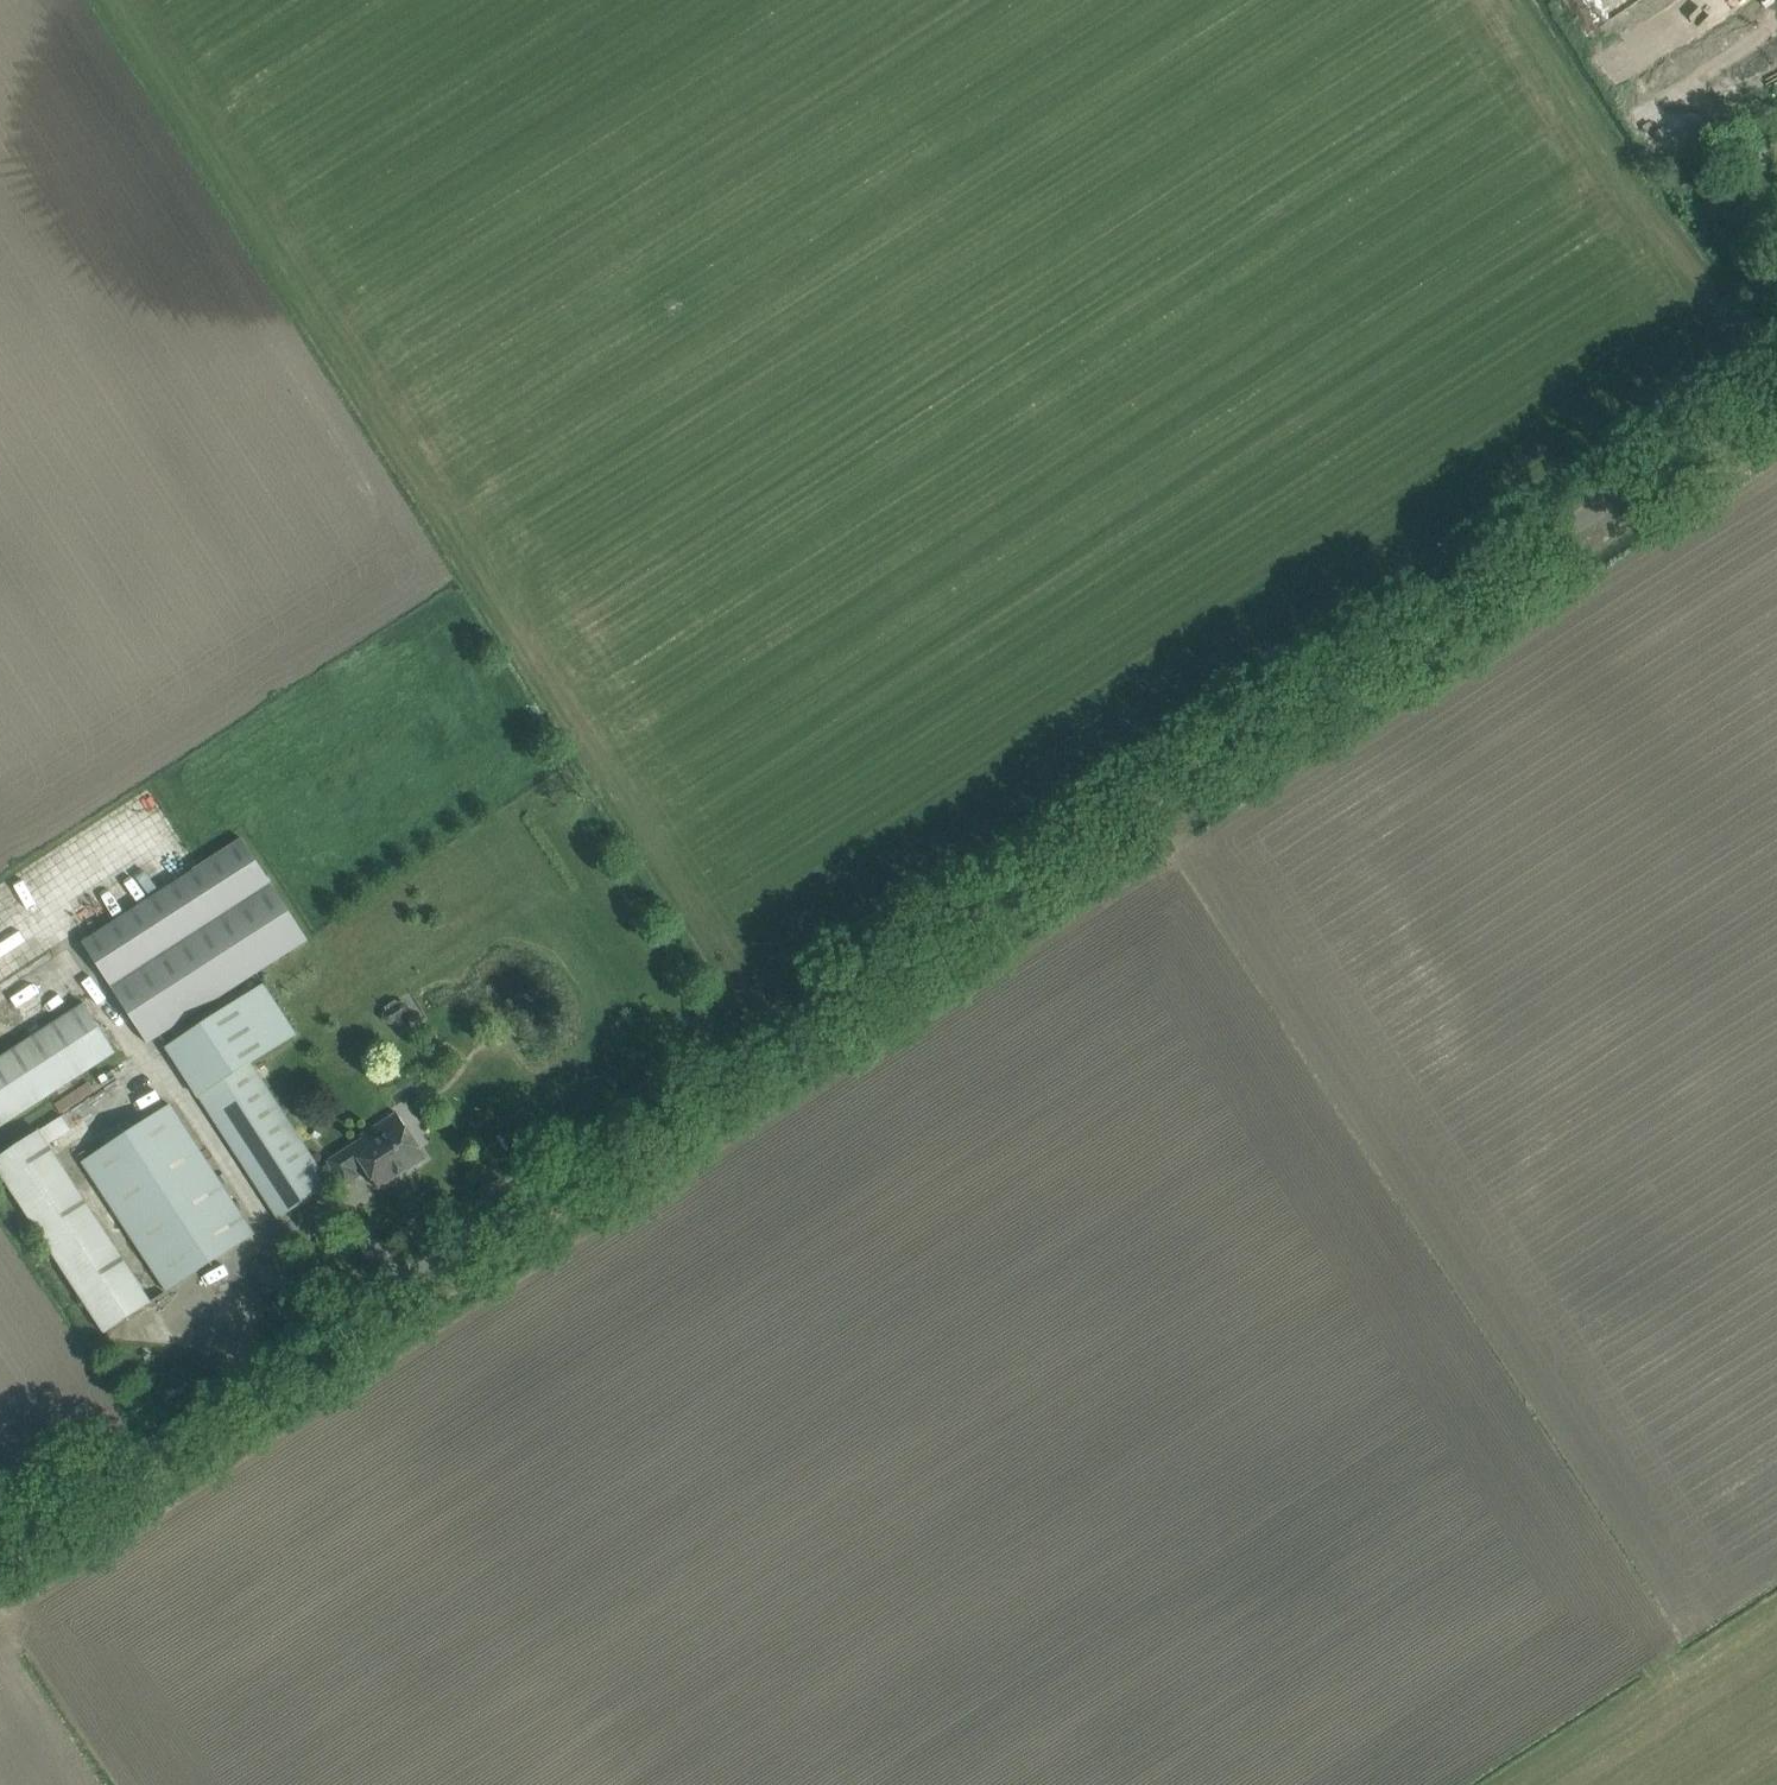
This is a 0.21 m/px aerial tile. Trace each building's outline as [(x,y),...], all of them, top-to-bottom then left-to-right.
[(83,940),(149,1043),(308,940),(242,837),(83,940)] [(320,1167),(252,1062),(296,1033),(264,983),(167,1046),(279,1218),(340,1178),(329,1161),(320,1167)] [(417,993),(385,1005),(394,1028),(425,1016),(417,993)] [(116,1051),(84,1002),(0,1056),(0,1126),(116,1051)] [(83,1161),(167,1291),(255,1233),(171,1104),(83,1161)] [(345,1185),(359,1176),(354,1169),(363,1164),(379,1188),(426,1157),(404,1124),(368,1147),(360,1135),(346,1144),(348,1148),(329,1161),(340,1178),(345,1185)] [(40,1130),(0,1156),(0,1170),(105,1331),(151,1301),(40,1130)]
